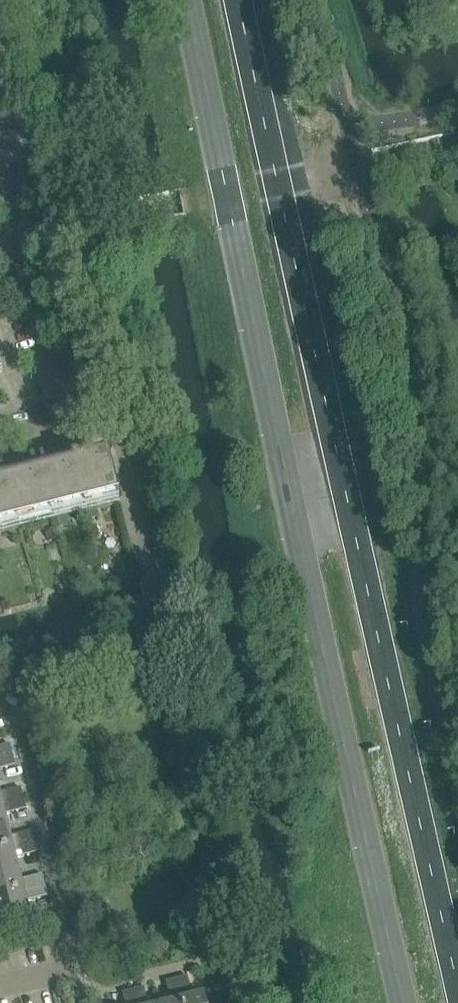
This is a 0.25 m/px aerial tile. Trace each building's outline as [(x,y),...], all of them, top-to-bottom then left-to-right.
[(119,498),(109,457),(0,484),(0,528),(119,498)] [(55,529),(48,531),(50,540),(58,538),(55,529)] [(13,756),(10,746),(0,748),(0,759),(13,756)] [(0,759),(0,771),(15,767),(13,756),(0,759)] [(23,800),(21,789),(0,794),(0,806),(23,800)] [(5,816),(26,810),(23,800),(0,806),(0,829),(7,827),(5,816)] [(0,829),(0,852),(34,843),(32,833),(10,838),(7,827),(0,829)] [(37,854),(34,843),(0,852),(0,875),(18,870),(15,859),(37,854)] [(0,875),(0,898),(45,887),(42,876),(21,881),(18,870),(0,875)] [(0,898),(0,922),(29,914),(26,903),(48,897),(45,887),(0,898)] [(182,1002),(206,1002),(204,996),(193,999),(187,978),(177,980),(182,1002)] [(171,1002),(182,1002),(177,980),(166,983),(171,1002)] [(133,991),(136,1002),(148,1002),(144,988),(133,991)] [(133,991),(123,994),(125,1002),(136,1002),(133,991)]
